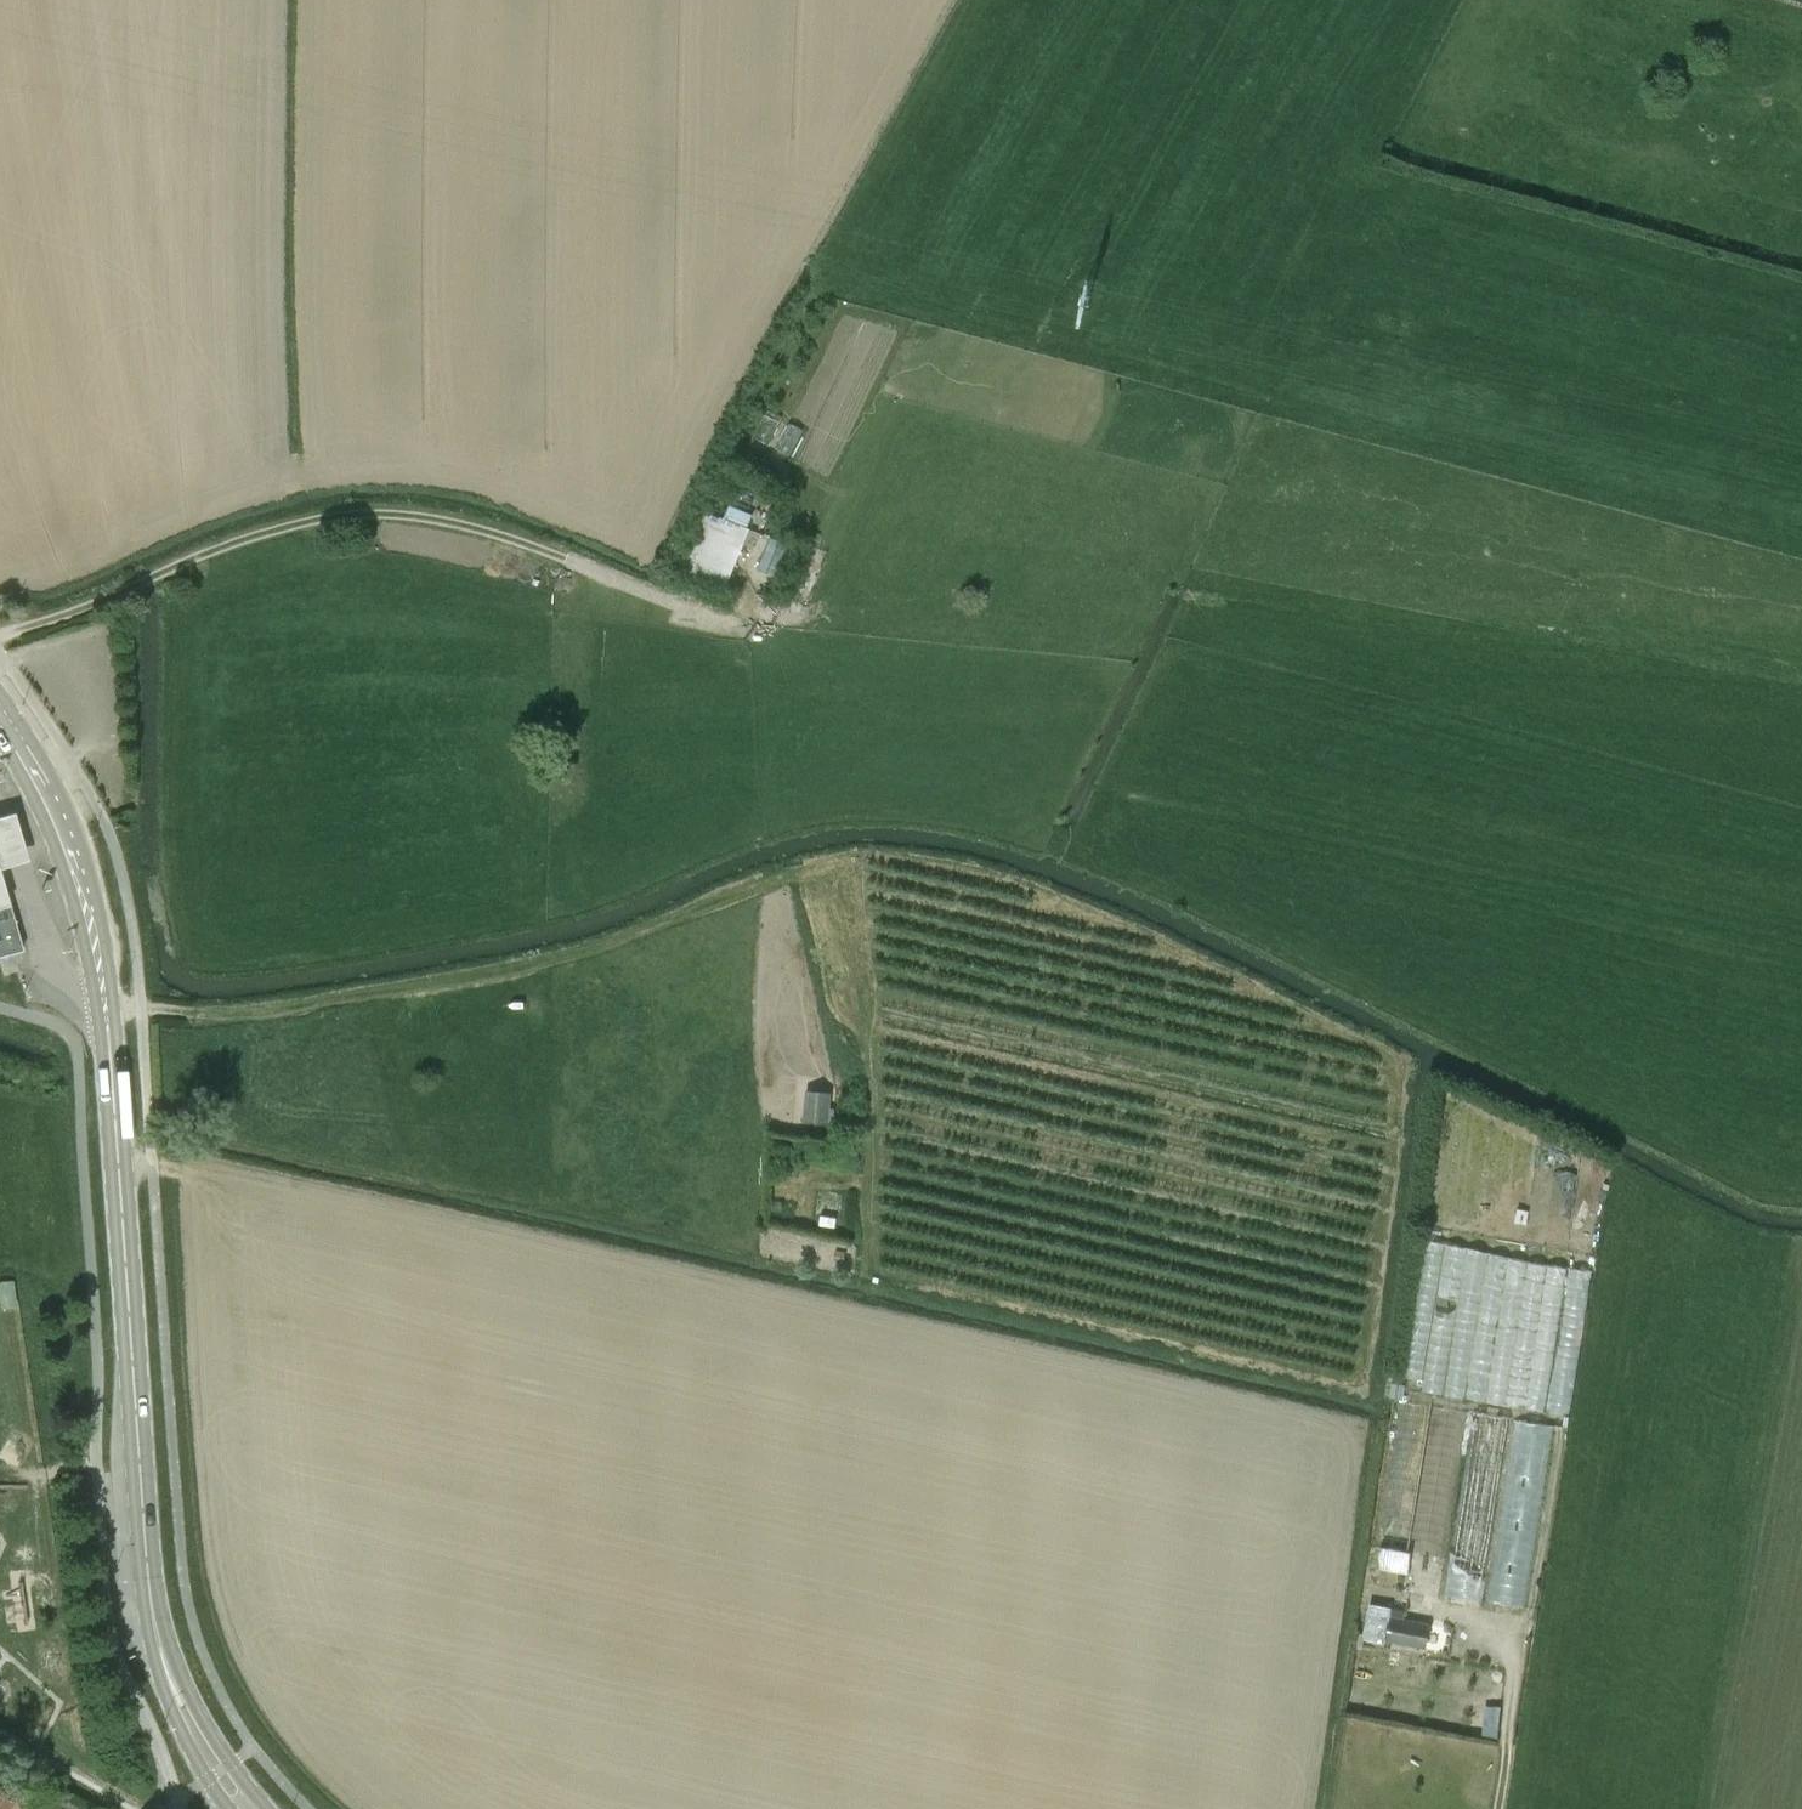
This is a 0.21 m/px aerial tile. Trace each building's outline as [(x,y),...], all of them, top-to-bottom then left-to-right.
[(783,417),(769,410),(763,421),(777,428),(783,417)] [(776,428),(765,423),(757,439),(768,445),(776,428)] [(790,423),(776,449),(790,456),(804,430),(790,423)] [(729,505),(726,517),(748,524),(752,511),(729,505)] [(707,511),(682,571),(727,590),(752,529),(707,511)] [(772,537),(758,569),(778,577),(792,545),(772,537)] [(13,811),(0,815),(0,865),(25,859),(13,811)] [(21,951),(12,921),(7,902),(0,903),(0,957),(21,951)] [(803,1121),(828,1124),(832,1093),(806,1090),(803,1121)] [(1595,1248),(1609,1166),(1585,1162),(1572,1244),(1595,1248)] [(16,1305),(12,1279),(0,1281),(0,1301),(1,1307),(16,1305)] [(1403,1398),(1405,1384),(1392,1382),(1390,1396),(1403,1398)] [(1531,1605),(1552,1421),(1482,1413),(1478,1453),(1464,1451),(1447,1594),(1487,1599),(1487,1600),(1531,1605)] [(1376,1539),(1438,1551),(1453,1474),(1425,1468),(1421,1489),(1387,1482),(1376,1539)] [(1408,1571),(1410,1548),(1378,1546),(1377,1569),(1408,1571)] [(1402,1587),(1420,1590),(1423,1577),(1405,1573),(1402,1587)] [(1428,1624),(1387,1617),(1383,1636),(1425,1644),(1428,1624)] [(16,1798),(0,1788),(0,1808),(9,1808),(16,1798)]
